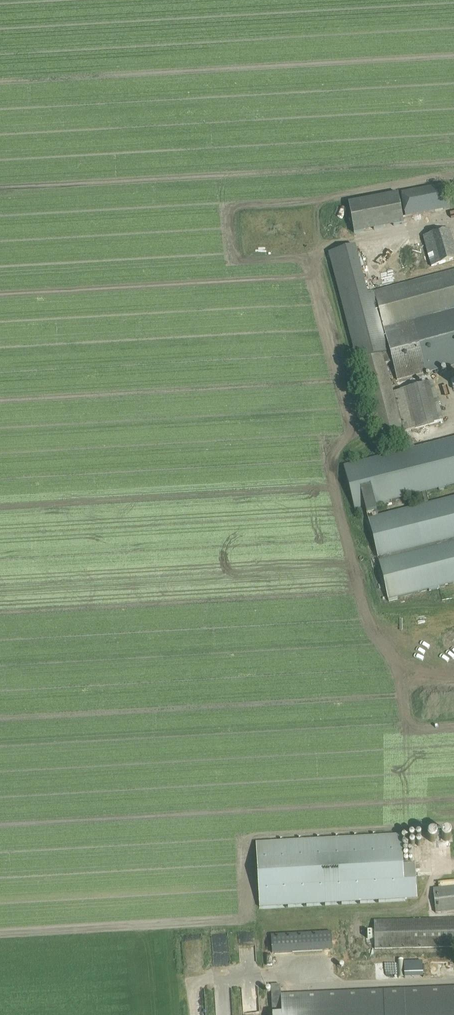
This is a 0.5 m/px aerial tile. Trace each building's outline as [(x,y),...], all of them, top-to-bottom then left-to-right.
[(401,193),(405,217),(440,210),(450,208),(446,184),(436,186),(401,193)] [(348,203),(354,233),(404,224),(398,193),(348,203)] [(432,267),(453,260),(453,244),(449,228),(423,236),(432,267)] [(355,246),(330,253),(357,360),(359,359),(389,351),(386,336),(379,310),(374,291),(367,293),(355,246)] [(359,359),(379,438),(399,433),(404,432),(443,421),(433,382),(393,392),(386,363),(393,362),(398,380),(453,365),(453,270),(374,291),(379,310),(386,336),(389,351),(359,359)] [(404,432),(399,433),(411,449),(416,448),(404,432)] [(344,466),(355,510),(365,507),(368,518),(378,516),(375,504),(421,493),(422,493),(424,502),(428,501),(427,497),(426,492),(438,488),(439,490),(447,488),(447,486),(453,485),(453,438),(416,448),(411,449),(344,466)] [(368,519),(388,599),(389,602),(398,600),(397,597),(429,589),(429,591),(439,589),(439,587),(453,583),(453,497),(429,503),(428,501),(424,502),(424,503),(414,505),(414,507),(378,516),(368,518),(368,519)] [(441,834),(441,837),(442,839),(444,841),(446,842),(449,841),(451,839),(451,836),(451,834),(449,832),(446,831),(443,832),(441,834)] [(430,833),(428,835),(427,837),(428,840),(430,842),(432,843),(435,842),(437,840),(437,837),(437,834),(435,833),(432,832),(430,833)] [(256,842),(259,907),(417,899),(415,863),(403,864),(402,834),(256,842)] [(436,913),(453,911),(453,886),(433,888),(436,913)] [(375,947),(453,946),(453,918),(375,919),(375,947)] [(271,936),(272,955),(333,952),(332,932),(271,936)] [(271,985),(273,1014),(453,1014),(453,987),(281,995),(281,985),(271,985)]
